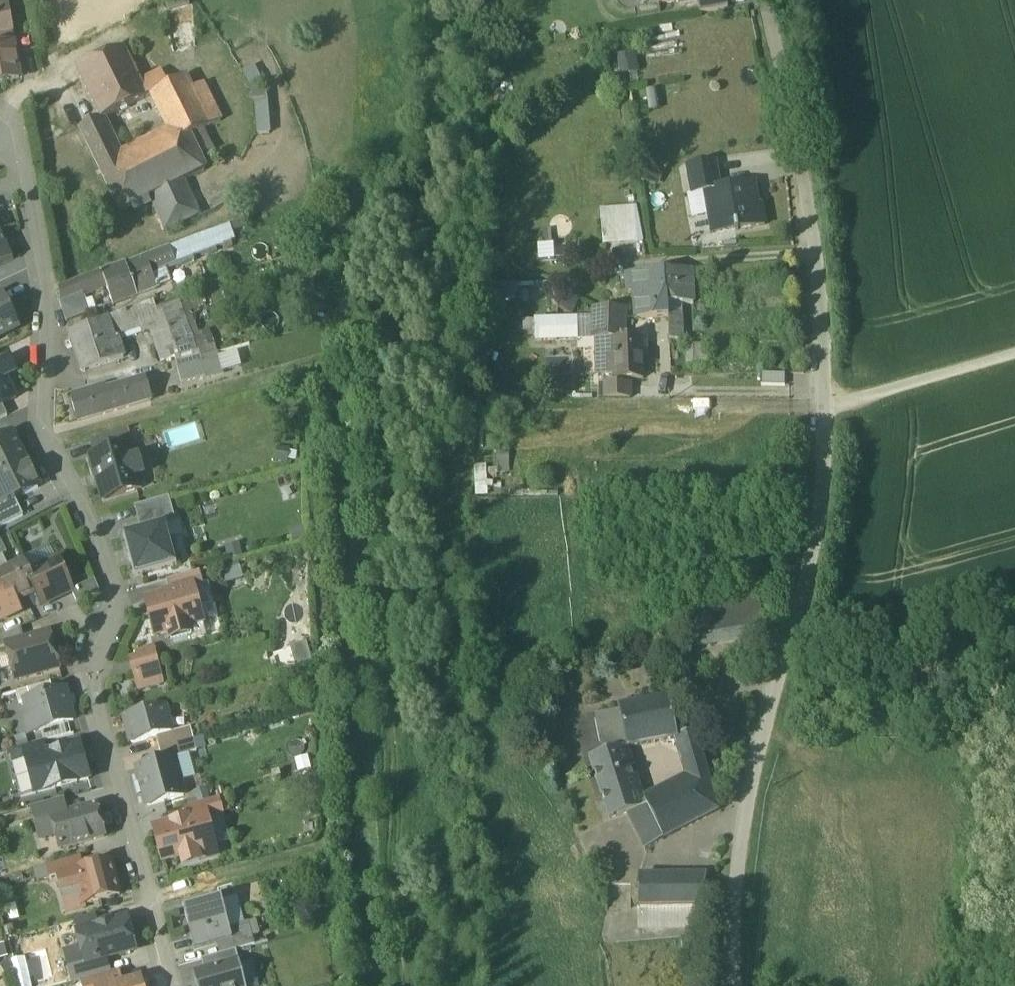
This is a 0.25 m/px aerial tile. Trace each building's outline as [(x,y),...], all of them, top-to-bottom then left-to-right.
[(19,81),(7,0),(0,0),(0,84),(19,81)] [(168,13),(189,9),(187,0),(163,0),(165,7),(168,13)] [(682,9),(698,5),(717,2),(717,0),(657,0),(658,7),(680,2),(682,9)] [(701,17),(728,12),(726,0),(717,0),(717,2),(698,5),(701,17)] [(100,121),(101,121),(147,99),(140,85),(122,49),(76,71),(100,121)] [(263,83),(254,67),(243,73),(251,89),(263,83)] [(147,99),(152,97),(169,88),(168,87),(162,74),(140,85),(147,99)] [(185,79),(168,87),(169,88),(152,97),(156,105),(190,89),(185,79)] [(201,86),(191,91),(209,128),(219,123),(201,86)] [(191,91),(190,89),(156,105),(172,139),(175,145),(189,138),(204,131),(209,128),(191,91)] [(267,102),(255,102),(257,135),(270,134),(267,102)] [(199,160),(189,138),(175,145),(172,139),(121,163),(101,121),(100,121),(80,131),(120,214),(147,200),(186,182),(205,172),(199,160)] [(215,152),(204,131),(189,138),(199,160),(215,152)] [(717,180),(715,168),(689,173),(691,184),(717,180)] [(691,184),(694,199),(705,197),(705,195),(720,193),(717,180),(691,184)] [(147,200),(163,231),(201,213),(186,182),(147,200)] [(705,197),(713,239),(714,239),(713,231),(734,227),(736,235),(736,236),(739,235),(739,234),(765,230),(761,209),(758,210),(754,186),(720,193),(705,195),(705,197)] [(602,212),(605,246),(643,243),(637,209),(602,212)] [(230,227),(178,246),(184,261),(235,242),(230,227)] [(713,231),(714,239),(736,235),(734,227),(713,231)] [(1,235),(0,235),(0,267),(14,261),(1,235)] [(553,260),(553,245),(536,245),(537,260),(553,260)] [(178,246),(169,250),(174,264),(184,261),(178,246)] [(166,267),(174,264),(169,250),(145,258),(151,273),(166,267)] [(145,258),(126,265),(137,296),(157,288),(151,273),(145,258)] [(113,270),(101,274),(106,288),(112,305),(137,296),(126,265),(113,270)] [(172,283),(166,267),(151,273),(157,288),(172,283)] [(93,292),(106,288),(101,274),(59,290),(60,300),(59,300),(61,305),(83,297),(93,293),(93,292)] [(669,317),(668,306),(667,275),(666,275),(666,274),(627,277),(627,278),(629,295),(636,295),(638,322),(669,319),(669,317)] [(691,274),(667,275),(668,306),(681,305),(693,305),(691,274)] [(18,329),(2,294),(0,295),(0,338),(18,329)] [(61,305),(62,310),(85,302),(83,297),(61,305)] [(194,297),(178,302),(191,339),(177,344),(181,355),(193,350),(198,363),(201,362),(200,359),(217,354),(209,330),(199,334),(191,312),(198,309),(194,297)] [(160,301),(143,307),(149,324),(151,330),(158,351),(177,344),(191,339),(178,302),(162,308),(160,301)] [(62,310),(66,322),(89,314),(85,302),(62,310)] [(668,306),(669,317),(682,317),(681,305),(668,306)] [(143,326),(149,324),(143,307),(68,332),(81,371),(122,357),(115,338),(113,339),(109,329),(117,327),(120,334),(143,326)] [(625,337),(625,326),(613,325),(613,323),(604,323),(605,311),(593,310),(593,318),(593,336),(625,337)] [(626,311),(605,311),(604,323),(613,323),(613,325),(625,326),(626,311)] [(670,338),(670,343),(683,342),(682,317),(669,317),(669,319),(669,320),(669,330),(669,331),(670,338)] [(525,320),(526,344),(593,342),(593,336),(593,318),(525,320)] [(597,372),(615,371),(615,343),(597,344),(597,372)] [(615,381),(634,380),(633,343),(615,343),(615,371),(615,381)] [(647,343),(633,343),(634,380),(648,380),(647,343)] [(158,351),(162,361),(167,359),(181,355),(177,344),(158,351)] [(687,368),(708,367),(708,349),(686,349),(687,368)] [(203,377),(198,363),(193,350),(181,355),(167,359),(171,371),(177,386),(203,377)] [(237,353),(219,358),(223,374),(242,369),(237,353)] [(201,362),(198,363),(203,377),(204,376),(206,381),(224,376),(223,374),(219,358),(217,354),(200,359),(201,362)] [(2,405),(16,398),(6,377),(15,373),(8,360),(3,363),(0,364),(0,406),(2,405)] [(760,377),(760,389),(785,389),(785,376),(760,377)] [(144,382),(127,386),(83,398),(88,416),(132,404),(148,400),(144,382)] [(603,400),(631,400),(631,386),(603,386),(603,400)] [(106,437),(110,451),(122,448),(118,433),(106,437)] [(25,462),(12,435),(0,441),(0,474),(25,462)] [(87,442),(91,457),(110,451),(106,437),(87,442)] [(91,457),(104,501),(143,490),(138,476),(142,475),(138,459),(134,460),(128,462),(124,449),(130,447),(130,446),(122,448),(110,451),(91,457)] [(134,460),(130,447),(124,449),(128,462),(134,460)] [(25,462),(0,474),(0,505),(0,506),(1,507),(15,500),(38,489),(25,462)] [(135,509),(141,532),(166,525),(166,526),(176,524),(170,499),(135,509)] [(23,517),(15,500),(1,507),(0,506),(0,528),(23,517)] [(124,537),(135,579),(177,568),(166,526),(166,525),(141,532),(124,537)] [(307,540),(303,527),(289,531),(292,544),(307,540)] [(243,559),(239,544),(225,548),(229,563),(243,559)] [(9,569),(3,556),(0,557),(0,574),(9,569)] [(58,560),(28,574),(37,593),(36,594),(42,606),(71,592),(72,592),(58,560)] [(36,594),(37,593),(28,574),(23,563),(9,569),(0,574),(0,583),(3,589),(10,606),(17,603),(36,594)] [(243,580),(240,568),(223,573),(227,585),(243,580)] [(167,582),(170,596),(204,587),(200,573),(167,582)] [(71,592),(77,604),(100,594),(95,581),(72,592),(71,592)] [(170,634),(173,643),(191,638),(188,629),(219,620),(210,586),(204,587),(170,596),(146,603),(156,638),(170,634)] [(17,603),(10,606),(3,589),(0,591),(0,621),(21,611),(17,603)] [(690,618),(694,643),(761,633),(757,607),(690,618)] [(1,649),(6,648),(6,647),(25,642),(21,629),(0,638),(0,645),(1,649)] [(6,648),(15,680),(60,668),(51,635),(25,642),(6,647),(6,648)] [(312,663),(307,643),(290,648),(295,668),(312,663)] [(131,661),(134,674),(159,668),(154,650),(137,655),(138,659),(131,661)] [(159,668),(134,674),(138,692),(163,685),(159,668)] [(16,692),(19,704),(25,702),(54,695),(51,683),(16,692)] [(24,719),(28,733),(41,730),(64,724),(74,721),(66,692),(54,695),(25,702),(29,718),(24,719)] [(671,705),(620,715),(627,752),(677,742),(678,742),(678,741),(671,705)] [(125,718),(132,745),(172,734),(165,708),(125,718)] [(624,753),(627,752),(620,715),(595,720),(603,758),(624,751),(624,753)] [(41,730),(44,743),(67,736),(64,724),(41,730)] [(157,738),(160,750),(194,741),(190,729),(157,738)] [(677,742),(682,758),(700,752),(696,737),(678,741),(678,742),(677,742)] [(197,753),(194,741),(160,750),(163,762),(174,759),(189,755),(197,753)] [(9,752),(13,765),(26,761),(26,760),(47,754),(44,743),(9,752)] [(26,761),(30,776),(17,780),(21,797),(22,798),(35,795),(89,780),(80,746),(47,754),(26,760),(26,761)] [(610,823),(627,818),(643,812),(642,807),(624,753),(624,751),(603,758),(590,762),(610,823)] [(707,774),(700,752),(682,758),(689,783),(707,774)] [(174,760),(180,783),(196,779),(189,755),(174,759),(174,760)] [(138,769),(148,807),(184,798),(180,783),(174,760),(138,769)] [(13,765),(17,780),(30,776),(26,761),(13,765)] [(719,816),(707,774),(689,783),(645,805),(663,844),(695,828),(719,816)] [(319,788),(319,775),(297,781),(300,792),(319,788)] [(31,808),(36,826),(53,821),(52,819),(66,815),(62,800),(31,808)] [(185,810),(188,821),(207,817),(207,820),(223,815),(219,801),(185,810)] [(645,854),(663,844),(645,805),(642,807),(643,812),(627,818),(645,854)] [(56,835),(60,850),(105,838),(97,807),(66,815),(52,819),(53,821),(56,835)] [(231,845),(223,815),(207,820),(215,849),(231,845)] [(181,858),(184,867),(201,863),(198,854),(215,849),(207,820),(207,817),(188,821),(154,830),(163,863),(181,858)] [(39,840),(56,835),(53,821),(36,826),(39,840)] [(198,854),(201,863),(201,865),(218,861),(215,849),(198,854)] [(46,866),(50,879),(57,877),(57,876),(84,869),(81,857),(46,866)] [(81,895),(84,906),(120,896),(120,894),(121,891),(119,883),(116,882),(111,862),(84,869),(57,876),(57,877),(62,893),(71,898),(81,895)] [(638,910),(638,927),(683,926),(682,910),(700,914),(707,881),(684,881),(638,882),(638,910)] [(66,910),(84,906),(81,895),(71,898),(62,893),(66,910)] [(237,899),(222,903),(230,930),(245,926),(237,899)] [(185,913),(195,951),(217,945),(224,943),(232,941),(230,930),(222,903),(185,913)] [(683,926),(638,927),(638,933),(695,932),(700,914),(682,910),(683,926)] [(75,921),(78,933),(99,928),(95,916),(75,921)] [(86,963),(86,964),(105,959),(135,951),(126,920),(99,928),(78,933),(82,949),(86,963)] [(224,943),(227,955),(255,947),(249,925),(245,926),(230,930),(232,941),(224,943)] [(220,957),(227,955),(224,943),(217,945),(220,957)] [(0,947),(0,961),(8,959),(5,945),(0,947)] [(66,953),(70,967),(86,963),(82,949),(66,953)] [(202,962),(205,973),(240,964),(237,952),(220,957),(202,962)] [(74,984),(81,982),(109,975),(105,959),(86,964),(86,963),(70,967),(74,984)] [(196,985),(246,985),(241,968),(240,964),(205,973),(193,976),(196,985)] [(241,968),(246,985),(258,985),(253,965),(241,968)] [(109,975),(81,982),(82,985),(109,985),(123,983),(119,972),(109,975)]
